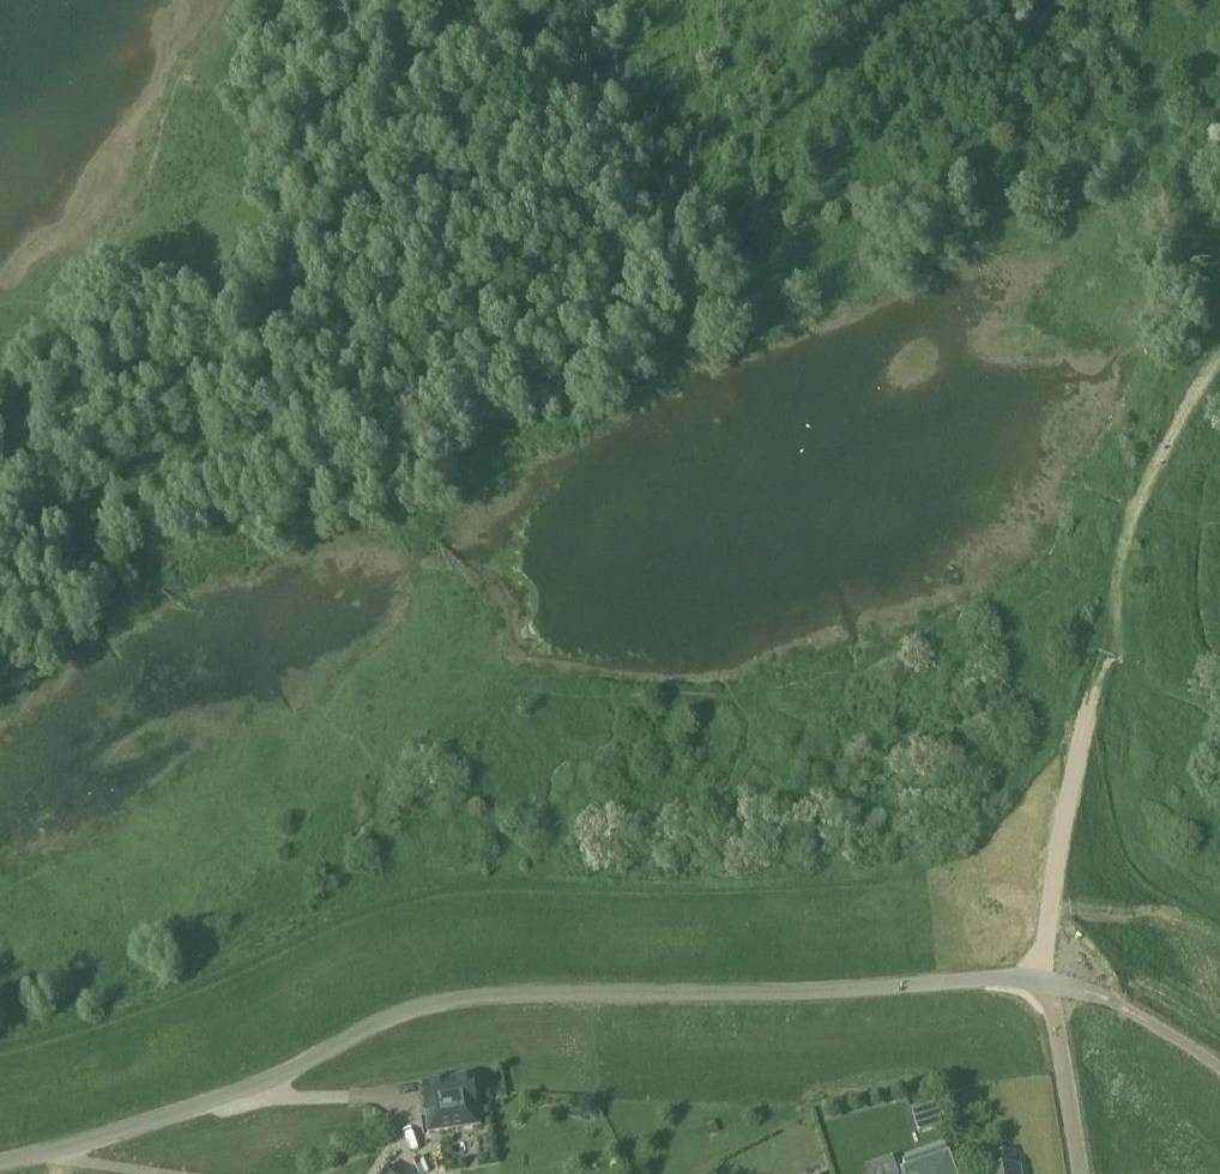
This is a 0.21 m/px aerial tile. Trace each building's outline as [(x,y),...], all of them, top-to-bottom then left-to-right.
[(430,1136),(478,1130),(471,1080),(423,1086),(430,1136)] [(947,1147),(905,1161),(909,1173),(957,1173),(947,1147)] [(1016,1155),(994,1159),(997,1172),(986,1173),(1021,1173),(1020,1168),(1018,1168),(1016,1155)]
